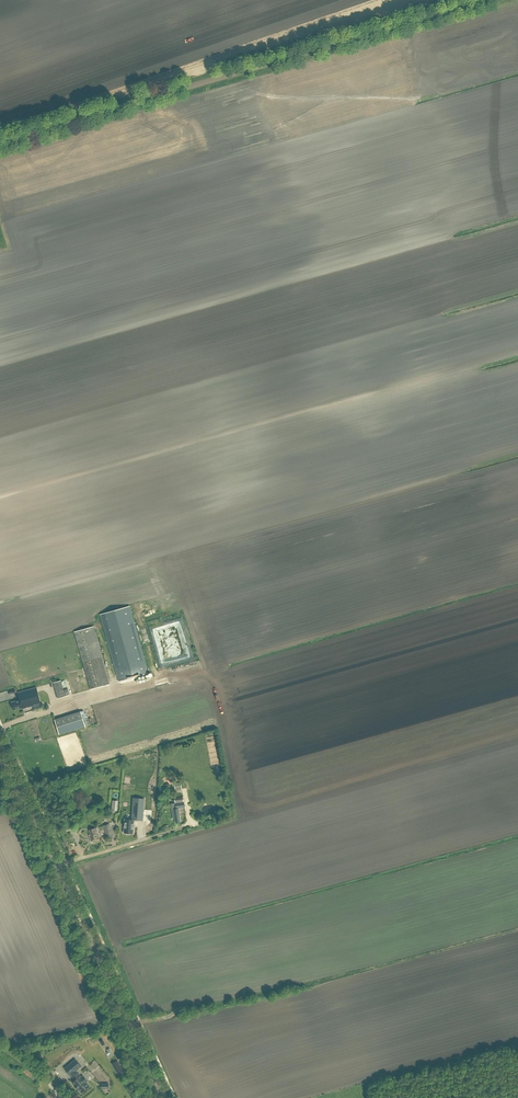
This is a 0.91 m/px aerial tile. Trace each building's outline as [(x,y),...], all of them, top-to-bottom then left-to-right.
[(130,606),(100,615),(103,623),(119,681),(148,673),(132,615),(130,606)] [(155,627),(162,663),(166,660),(190,655),(187,636),(182,637),(185,652),(168,655),(166,657),(163,654),(163,650),(166,648),(166,649),(171,648),(170,645),(174,644),(181,639),(172,641),(181,634),(160,638),(158,632),(164,627),(162,625),(155,627)] [(93,626),(74,632),(91,689),(109,684),(93,626)] [(53,683),(58,698),(70,695),(68,689),(63,690),(61,681),(53,683)] [(18,693),(20,700),(11,702),(14,710),(22,707),(22,708),(41,703),(37,687),(18,693)] [(55,720),(59,734),(85,726),(81,711),(55,720)] [(175,818),(176,823),(181,822),(179,808),(184,808),(182,786),(173,787),(176,808),(172,809),(173,819),(175,818)] [(132,819),(125,819),(124,833),(133,833),(134,820),(143,821),(144,799),(134,798),(132,819)] [(89,835),(91,842),(100,839),(97,828),(89,830),(90,835),(89,835)] [(75,1080),(72,1082),(82,1093),(90,1086),(86,1082),(88,1081),(83,1075),(81,1077),(76,1071),(82,1066),(75,1059),(64,1069),(70,1076),(71,1075),(75,1080)] [(123,1070),(118,1060),(112,1063),(117,1073),(123,1070)]
